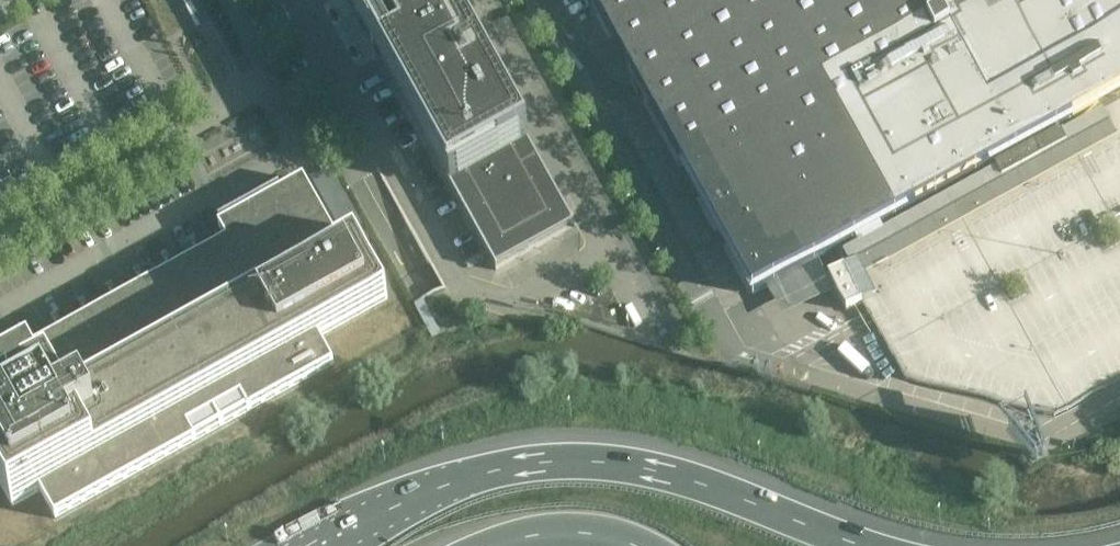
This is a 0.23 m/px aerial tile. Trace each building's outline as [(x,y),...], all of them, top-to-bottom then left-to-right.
[(456,22),(444,0),(352,0),(361,15),(363,19),(362,20),(361,21),(360,22),(359,24),(359,25),(359,26),(359,27),(359,28),(359,29),(360,30),(360,31),(361,32),(362,33),(363,34),(364,34),(366,34),(367,34),(368,34),(370,34),(371,34),(373,38),(386,61),(382,63),(387,72),(448,183),(526,139),(461,20),(456,22)] [(635,80),(638,87),(641,93),(753,295),(766,288),(769,287),(816,260),(818,259),(819,259),(849,242),(856,238),(870,231),(995,162),(1060,127),(1101,104),(1119,94),(1119,0),(590,0),(635,80)] [(255,13),(249,16),(253,25),(260,21),(255,13)] [(351,50),(373,38),(371,34),(370,34),(368,34),(367,34),(366,34),(364,34),(363,34),(362,33),(361,32),(360,31),(360,30),(359,29),(359,28),(359,27),(359,26),(359,25),(359,24),(360,22),(361,21),(362,20),(363,19),(361,15),(338,27),(351,50)] [(870,231),(856,238),(849,242),(819,259),(818,259),(846,311),(862,302),(868,311),(876,327),(905,379),(1055,417),(1119,380),(1119,240),(1106,248),(1097,231),(1116,221),(1119,229),(1119,94),(1101,104),(1060,127),(1062,130),(1067,140),(1002,175),(997,166),(995,162),(870,231)] [(1060,127),(995,162),(997,166),(1002,175),(1067,140),(1062,130),(1060,127)] [(575,227),(526,139),(448,183),(496,270),(575,227)] [(67,400),(260,294),(342,249),(304,180),(246,212),(247,212),(254,226),(235,236),(226,241),(35,347),(7,362),(0,348),(0,402),(52,374),(67,400)] [(219,227),(226,241),(235,236),(254,226),(247,212),(246,212),(219,227)] [(356,242),(342,249),(364,288),(282,334),(260,294),(67,400),(99,459),(319,337),(388,299),(356,242)] [(342,249),(260,294),(282,334),(364,288),(342,249)] [(816,260),(769,287),(785,316),(832,290),(816,260)] [(0,348),(7,362),(35,347),(28,333),(0,348)] [(334,365),(319,337),(99,459),(40,491),(56,519),(334,365)] [(99,459),(67,400),(52,374),(0,402),(0,484),(13,507),(40,491),(99,459)]
